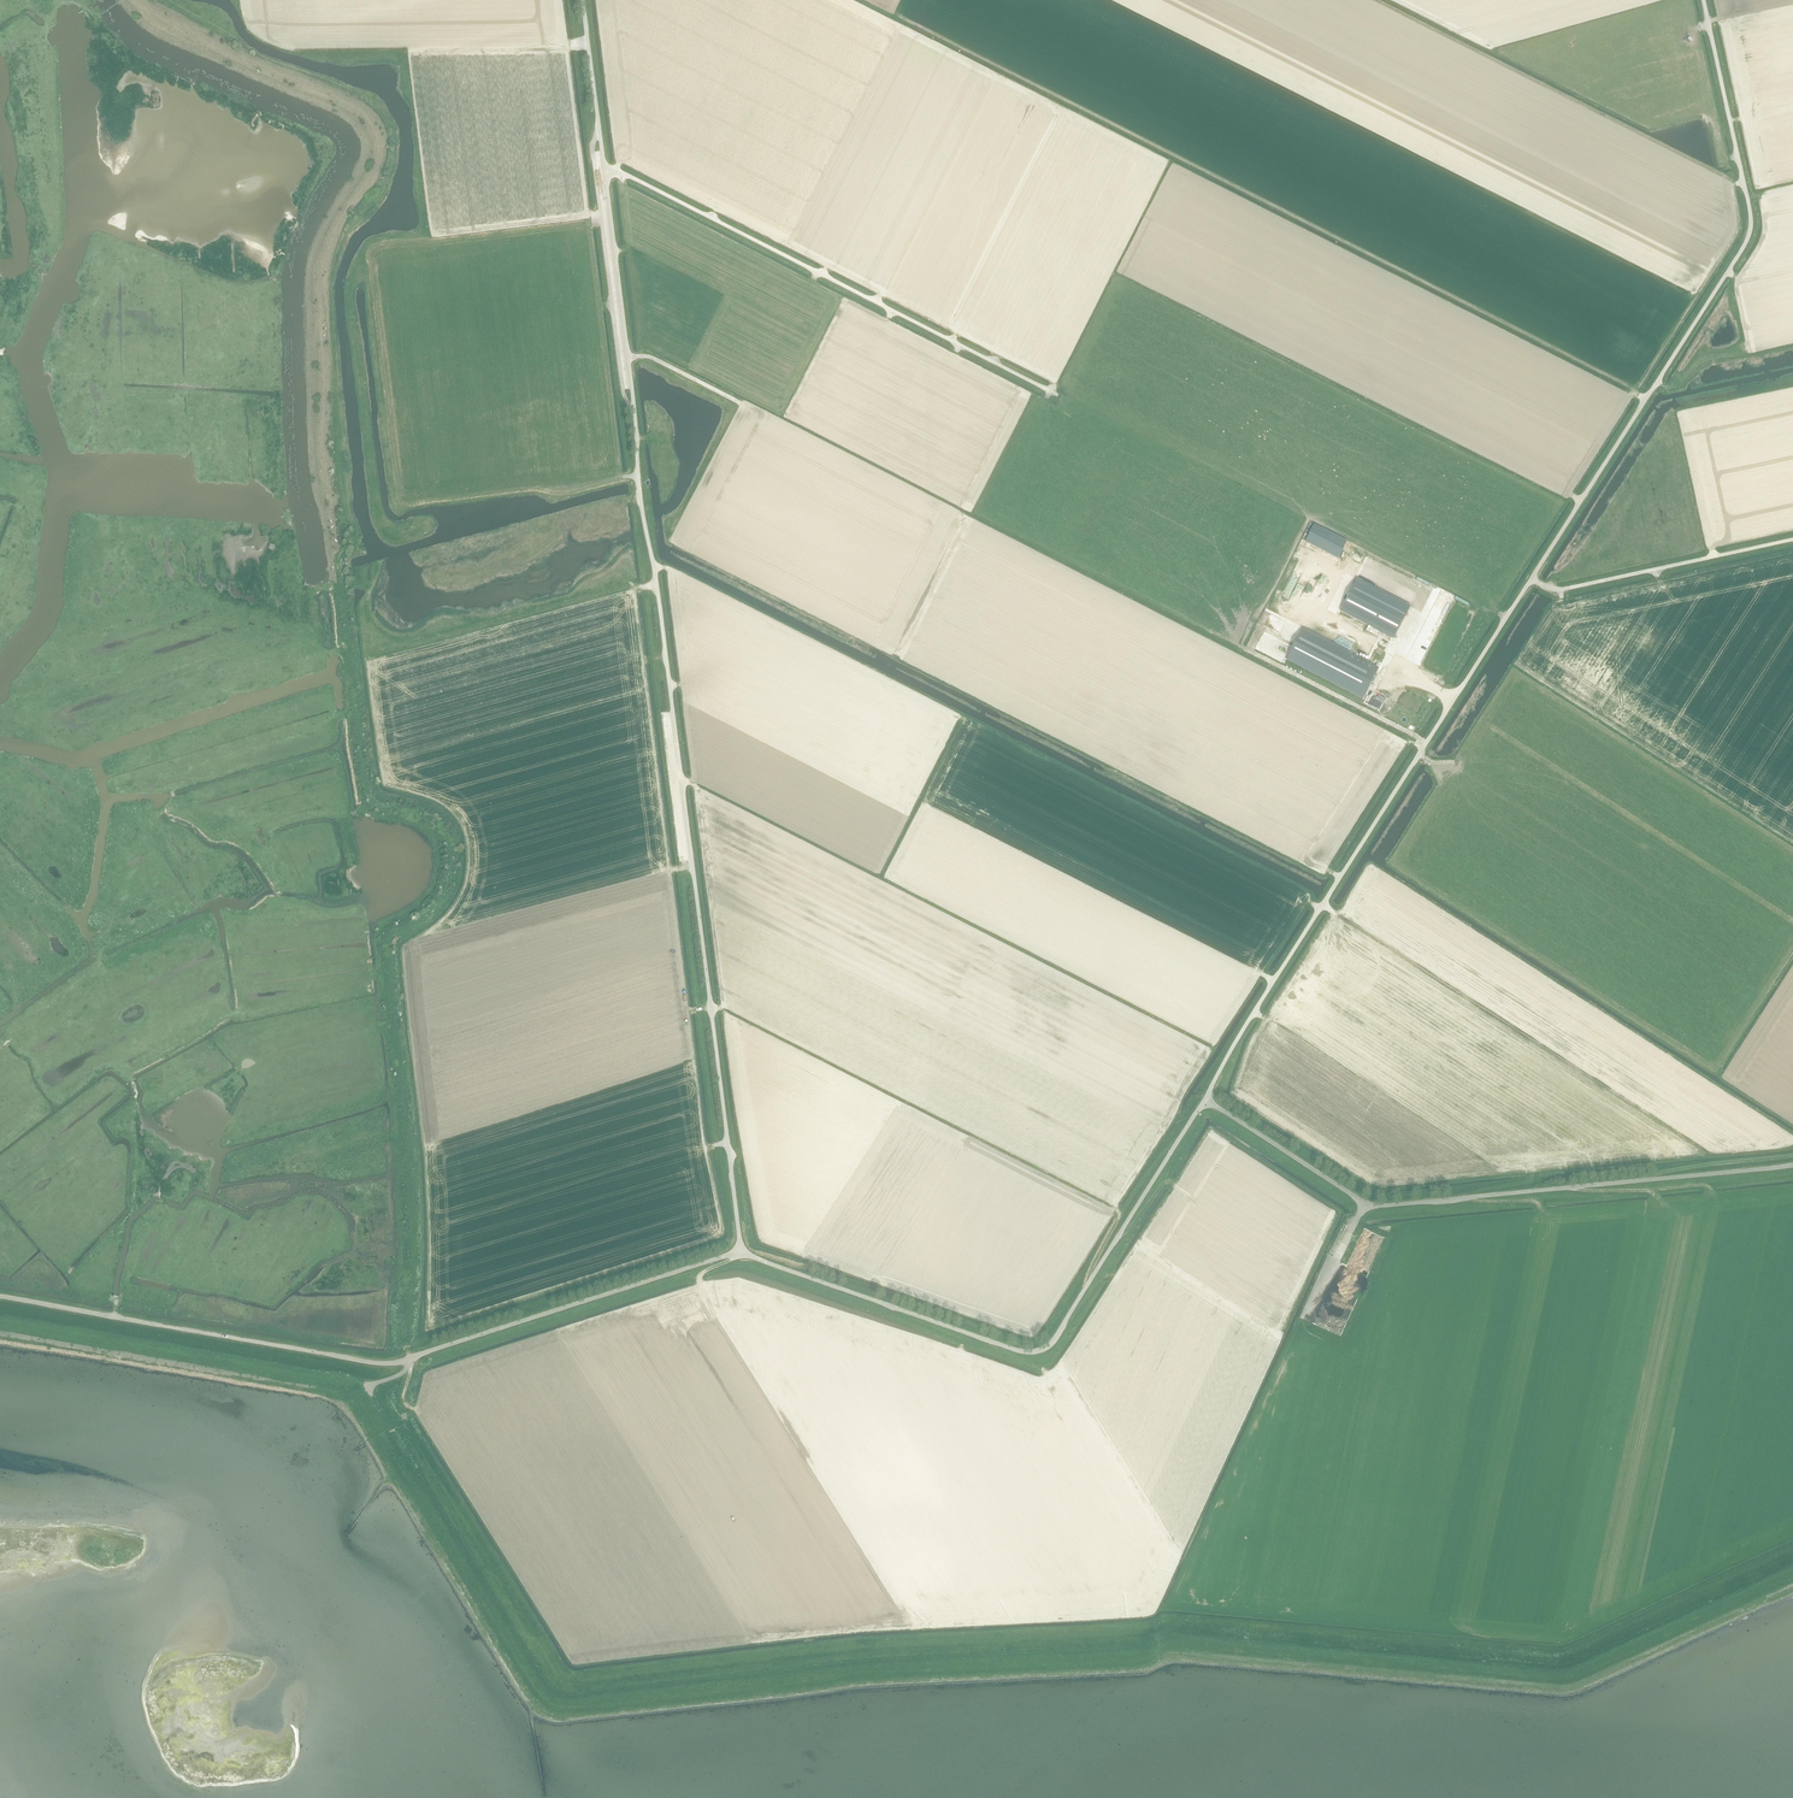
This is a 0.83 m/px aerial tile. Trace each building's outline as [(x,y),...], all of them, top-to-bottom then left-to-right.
[(1314,526),(1306,542),(1339,559),(1347,543),(1314,526)] [(1394,639),(1410,607),(1357,579),(1340,611),(1394,639)] [(1435,596),(1437,597),(1439,598),(1448,603),(1449,600),(1436,594),(1435,596)] [(1437,597),(1430,610),(1432,612),(1439,598),(1437,597)] [(1304,632),(1288,661),(1365,701),(1380,671),(1304,632)] [(1373,699),(1369,706),(1379,711),(1384,701),(1378,698),(1376,701),(1373,699)]
